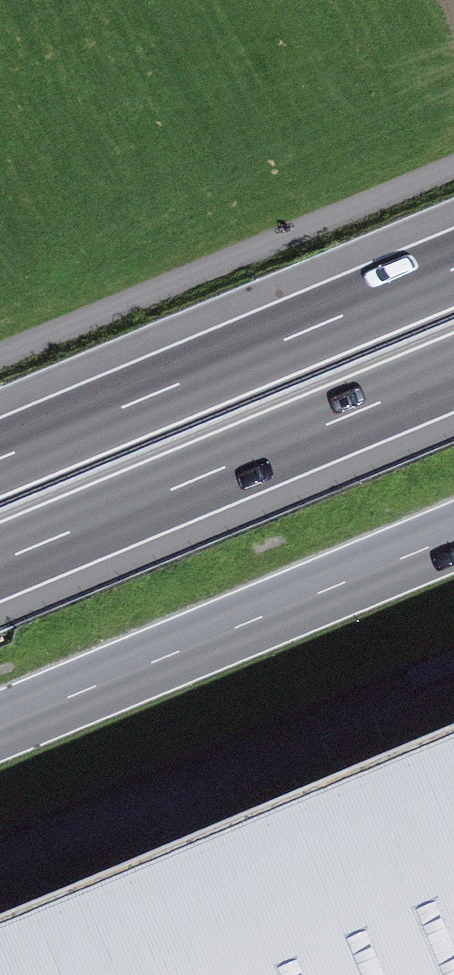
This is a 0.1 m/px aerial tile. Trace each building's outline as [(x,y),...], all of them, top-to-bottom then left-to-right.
[(0,935),(0,974),(453,974),(453,748),(0,935)]
